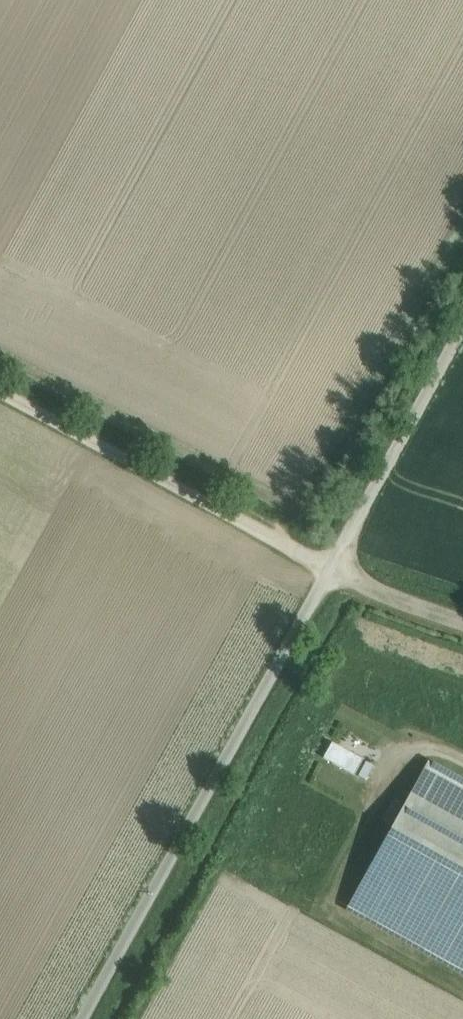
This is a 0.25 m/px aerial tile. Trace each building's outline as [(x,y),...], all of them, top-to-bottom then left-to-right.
[(363,759),(332,742),(324,757),(355,774),(363,759)] [(428,764),(350,905),(462,968),(462,783),(428,764)]
